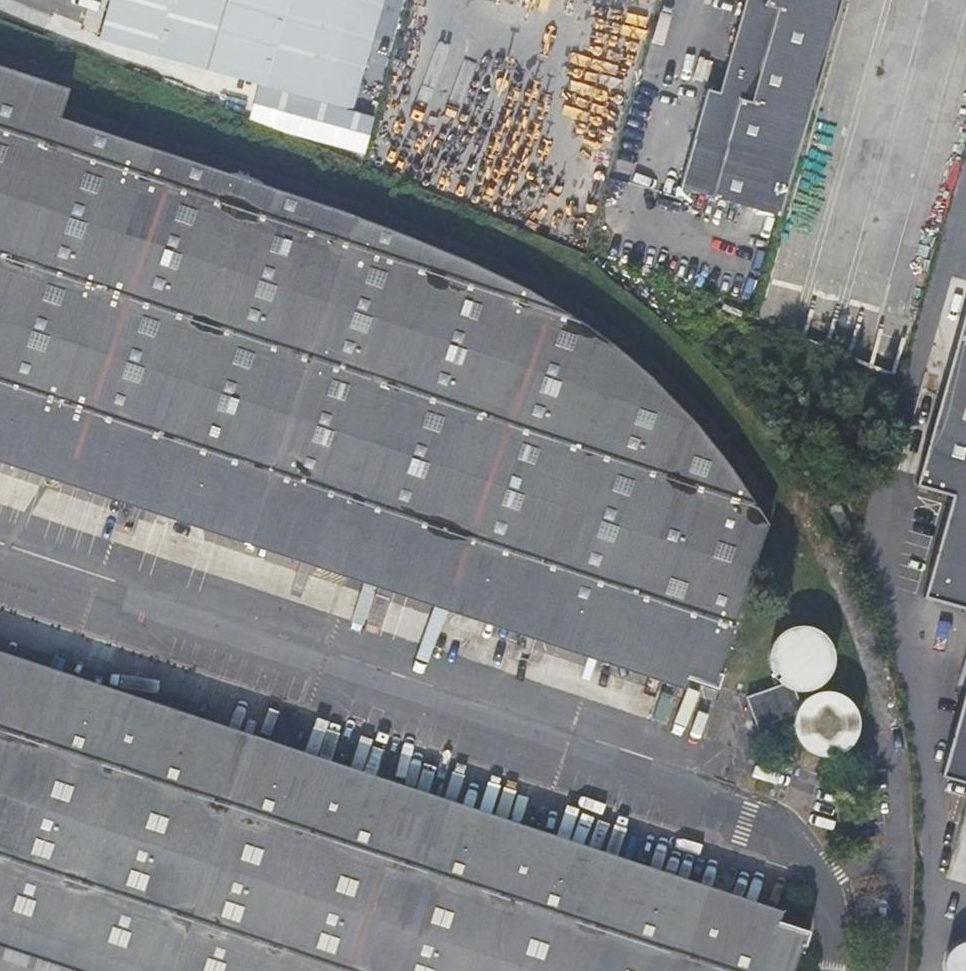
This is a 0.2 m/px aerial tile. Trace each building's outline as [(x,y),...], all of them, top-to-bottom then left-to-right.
[(381,0),(115,0),(105,38),(352,105),(381,0)] [(841,0),(745,0),(719,91),(707,87),(694,135),(795,164),(841,0)] [(0,59),(0,448),(714,686),(718,671),(713,669),(768,515),(719,445),(694,417),(660,382),(575,304),(474,254),(352,208),(61,112),(71,82),(0,59)] [(911,492),(946,502),(918,603),(965,618),(965,299),(911,492)] [(779,679),(745,695),(764,736),(779,729),(775,721),(796,711),(795,720),(795,725),(797,734),(799,739),(803,744),(814,752),(821,754),(829,755),(837,754),(844,751),(853,745),(860,733),(862,724),(862,719),(861,712),(857,704),(853,699),(849,694),(842,690),(834,688),(827,687),(819,689),(814,691),(809,694),(803,699),(798,689),(807,689),(817,685),(823,681),(828,676),(833,667),(836,658),(836,649),(831,637),(827,632),(820,627),(813,624),(805,622),(796,622),(786,625),(779,630),(774,636),(770,646),(768,654),(769,660),(770,666),(772,671),(779,679)] [(0,659),(0,970),(791,970),(807,925),(0,659)] [(935,783),(965,792),(965,673),(935,783)] [(960,952),(954,961),(954,970),(965,970),(965,950),(960,952)]
